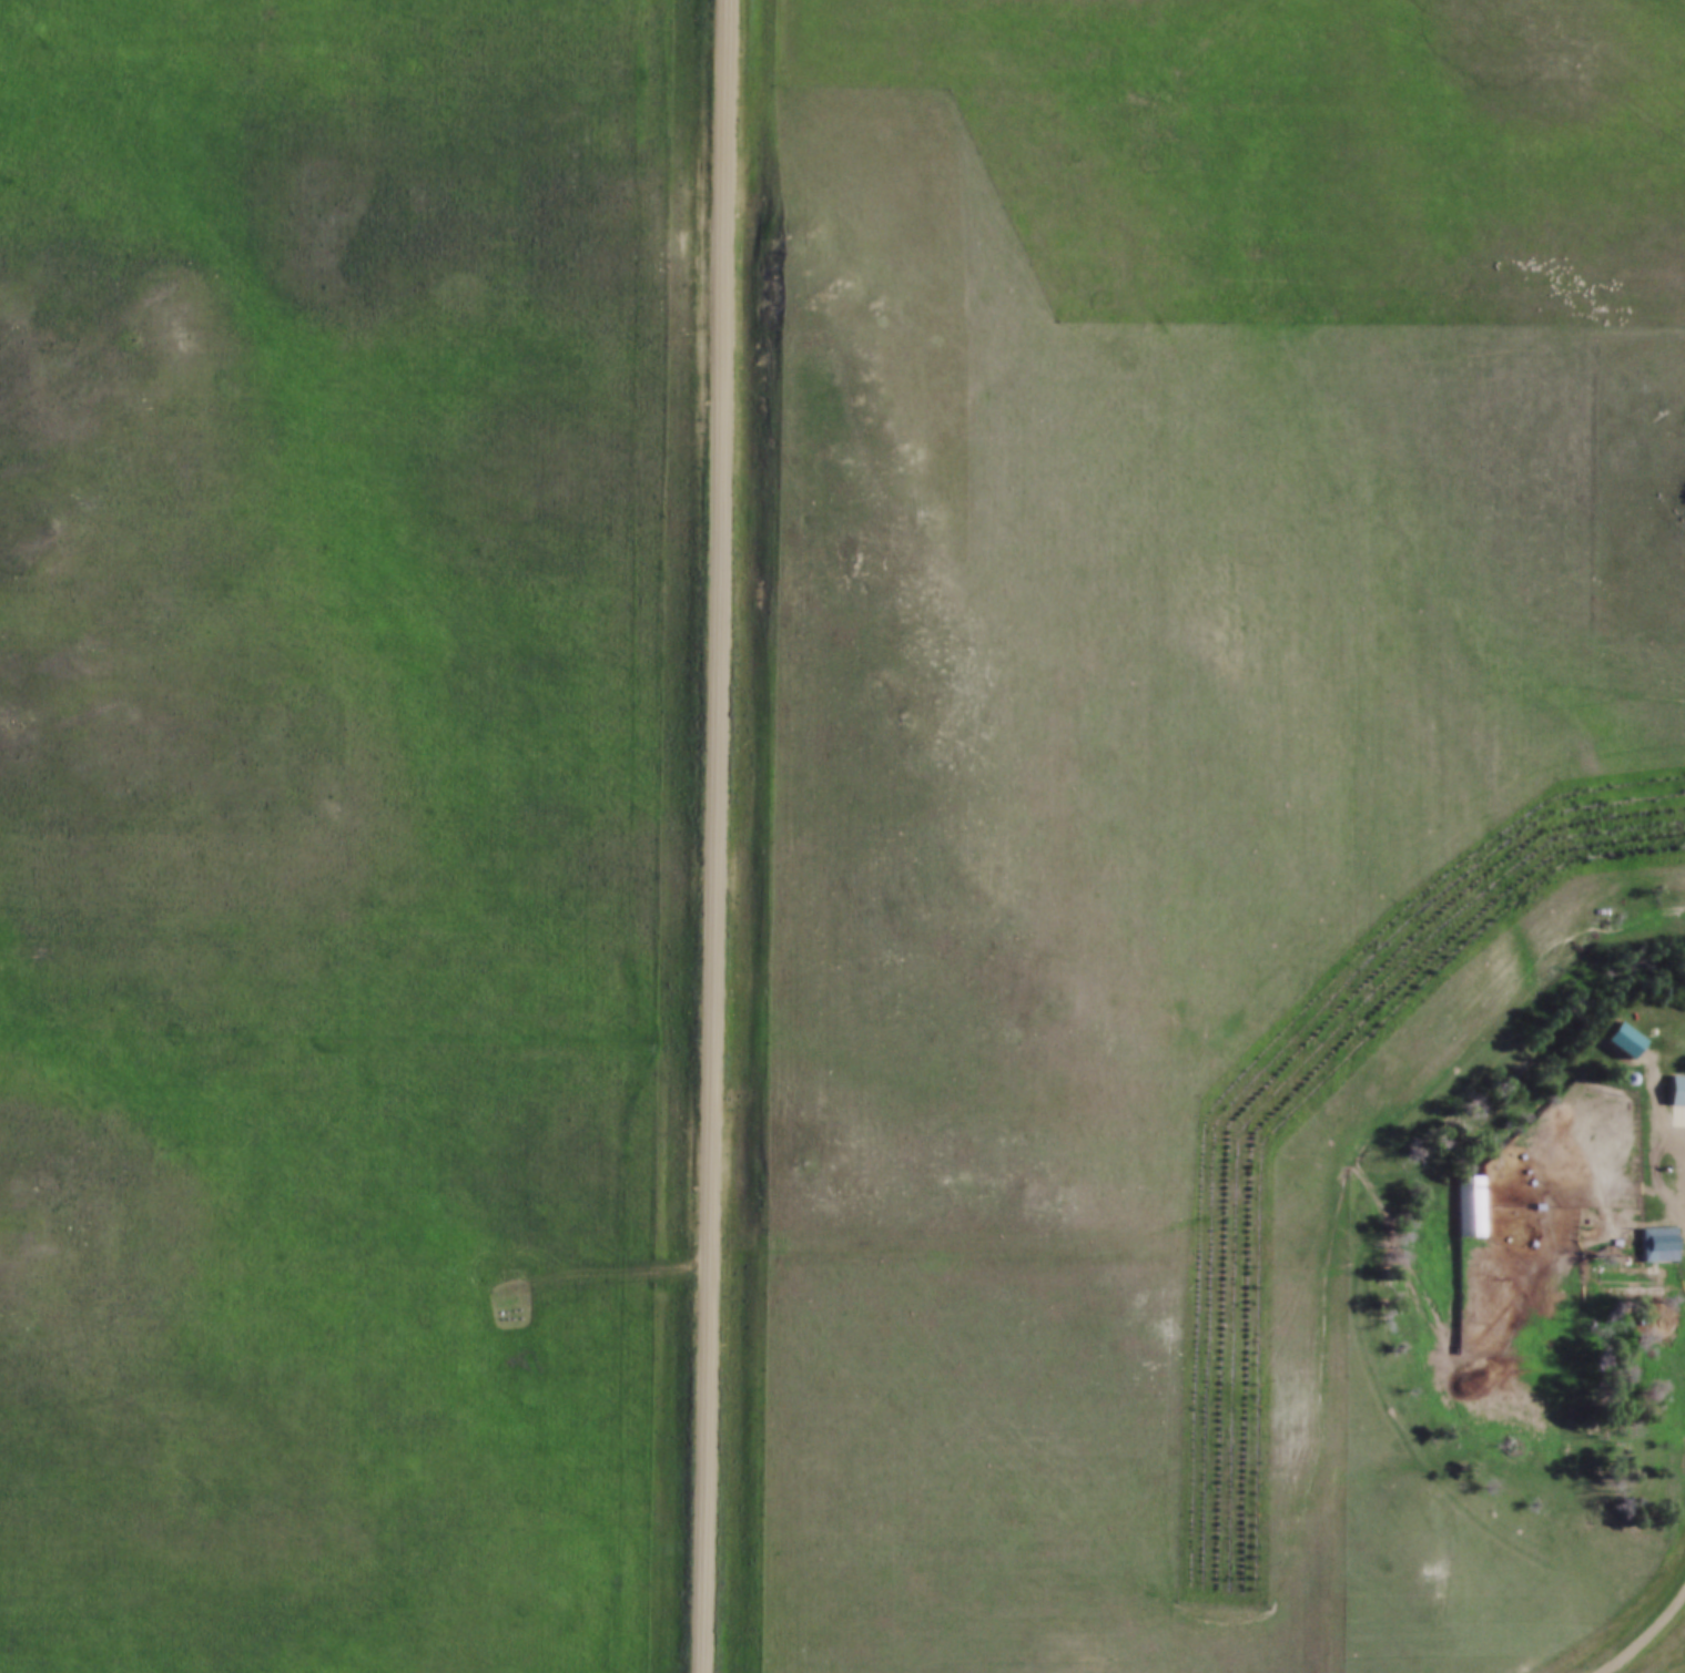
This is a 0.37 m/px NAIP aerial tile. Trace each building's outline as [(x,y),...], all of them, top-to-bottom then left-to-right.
[(1669,1074),(1668,1105),(1684,1105),(1684,1074),(1669,1074)] [(1483,1174),(1457,1174),(1457,1234),(1483,1234),(1483,1174)] [(1669,1225),(1642,1225),(1643,1282),(1657,1281),(1657,1260),(1670,1260),(1669,1225)]
